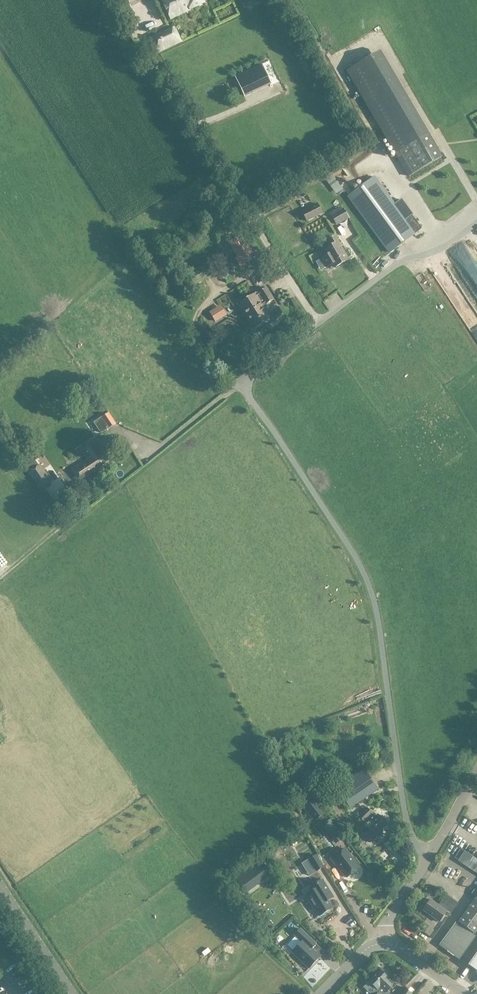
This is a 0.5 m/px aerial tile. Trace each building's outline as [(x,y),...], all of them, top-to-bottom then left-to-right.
[(204,3),(202,0),(161,0),(170,19),(204,3)] [(156,53),(181,41),(174,27),(149,40),(156,53)] [(408,176),(441,157),(380,52),(347,71),(408,176)] [(262,64),(235,77),(244,98),(272,85),(262,64)] [(347,156),(340,160),(345,167),(351,163),(347,156)] [(394,204),(392,201),(374,177),(348,197),(366,221),(389,252),(415,233),(421,229),(412,216),(413,215),(401,200),(394,204)] [(322,213),(317,204),(302,211),(306,221),(322,213)] [(336,226),(349,219),(343,208),(342,209),(340,207),(329,213),(336,226)] [(370,263),(384,252),(371,235),(363,242),(354,230),(348,236),(370,263)] [(343,246),(341,247),(336,238),(329,242),(332,246),(324,250),(328,255),(322,259),(327,267),(332,264),(334,267),(349,259),(348,258),(351,256),(347,249),(345,250),(343,246)] [(205,255),(195,262),(199,267),(209,261),(205,255)] [(456,279),(470,300),(475,297),(461,275),(456,279)] [(266,287),(256,294),(255,293),(238,304),(243,313),(244,313),(255,329),(265,322),(255,307),(271,296),(266,287)] [(255,307),(265,322),(270,319),(262,307),(274,299),(271,296),(255,307)] [(210,312),(215,321),(221,318),(215,308),(210,312)] [(115,424),(109,413),(101,418),(108,428),(115,424)] [(112,439),(116,446),(121,443),(117,436),(112,439)] [(80,465),(72,470),(79,480),(112,458),(105,448),(100,452),(97,447),(98,447),(93,440),(80,449),(87,460),(80,465)] [(19,456),(41,489),(58,478),(35,445),(19,456)] [(350,809),(378,789),(363,767),(335,786),(350,809)] [(300,803),(314,822),(324,814),(310,795),(300,803)] [(382,817),(380,817),(379,817),(378,816),(375,819),(371,815),(373,814),(367,808),(358,817),(364,823),(365,822),(367,824),(360,832),(370,842),(372,840),(374,842),(382,834),(380,833),(382,831),(382,829),(381,828),(386,824),(384,822),(385,821),(384,819),(382,817)] [(329,819),(321,826),(330,838),(339,832),(329,819)] [(346,877),(360,867),(345,848),(332,858),(346,877)] [(476,874),(476,859),(464,851),(458,861),(476,874)] [(303,863),(311,875),(324,867),(316,855),(303,863)] [(259,859),(235,877),(246,892),(270,874),(259,859)] [(333,898),(322,880),(310,888),(312,892),(306,896),(319,917),(332,908),(328,901),(333,898)] [(460,923),(444,944),(461,957),(474,939),(470,936),(473,933),(475,934),(476,930),(476,896),(458,922),(460,923)] [(423,910),(439,922),(447,911),(431,899),(423,910)] [(419,929),(429,936),(434,930),(424,922),(419,929)] [(316,944),(300,930),(294,936),(302,943),(292,953),(309,969),(320,957),(311,949),(316,944)] [(469,962),(476,968),(476,951),(469,962)] [(374,987),(379,992),(377,993),(390,993),(388,992),(394,984),(380,970),(365,986),(369,990),(373,986),(374,987)]
